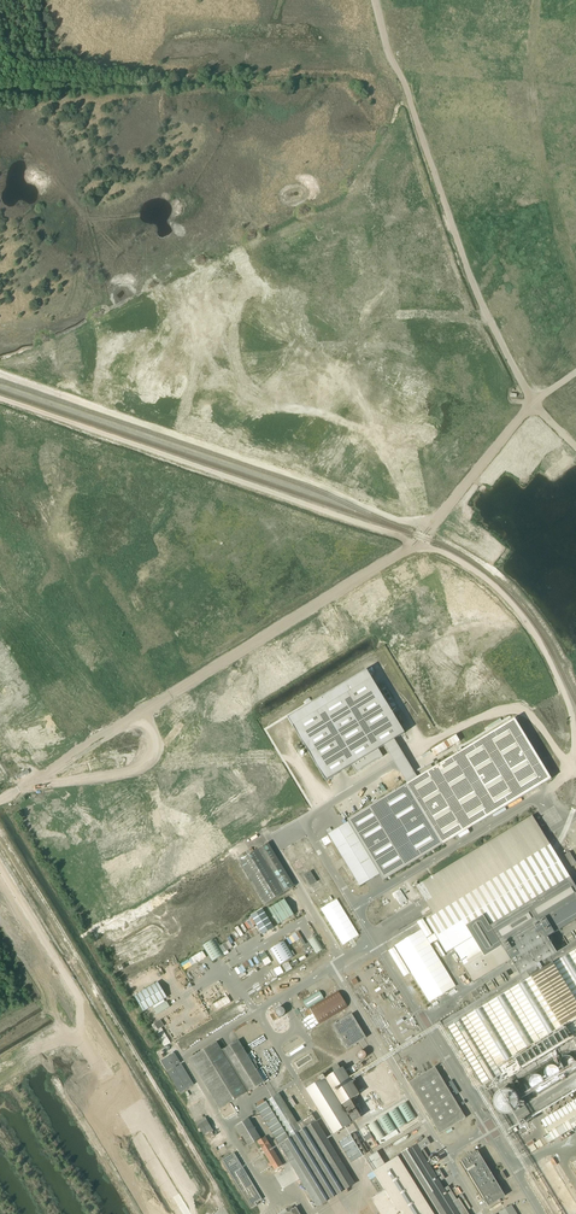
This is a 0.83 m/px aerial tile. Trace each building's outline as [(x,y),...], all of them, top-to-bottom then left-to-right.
[(367,670),(288,718),(326,781),(352,765),(357,773),(383,757),(379,749),(384,746),(395,740),(405,733),(367,670)] [(413,731),(402,709),(396,713),(406,734),(413,731)] [(514,718),(406,784),(407,786),(438,838),(442,844),(443,845),(551,779),(514,718)] [(435,755),(454,745),(450,738),(431,748),(435,755)] [(406,784),(347,820),(348,822),(380,874),(383,880),(442,844),(438,838),(407,786),(406,784)] [(395,945),(426,997),(429,1002),(455,986),(452,981),(430,944),(438,939),(446,953),(454,948),(475,982),(511,960),(515,967),(517,971),(509,976),(506,972),(471,993),(474,998),(479,995),(482,1000),(444,1023),(486,1093),(573,1040),(575,1045),(575,929),(563,937),(569,947),(557,954),(551,945),(547,938),(575,920),(575,889),(555,853),(554,853),(553,851),(552,849),(552,848),(547,840),(546,839),(544,836),(542,833),(542,832),(532,816),(527,819),(417,887),(426,903),(431,910),(434,915),(426,920),(435,934),(427,939),(421,930),(395,945)] [(348,822),(328,834),(329,835),(333,841),(360,886),(380,874),(348,822)] [(329,835),(321,839),(325,846),(333,841),(329,835)] [(294,886),(268,843),(240,860),(266,904),(294,886)] [(575,864),(575,863),(570,851),(565,854),(572,866),(575,864)] [(304,875),(310,886),(317,882),(310,871),(304,875)] [(269,908),(278,924),(294,915),(284,899),(269,908)] [(337,899),(321,909),(343,945),(359,935),(337,899)] [(263,909),(251,916),(262,935),(274,927),(263,909)] [(300,939),(303,944),(305,943),(299,931),(286,937),(290,944),(300,939)] [(315,953),(323,950),(317,935),(309,939),(315,953)] [(214,939),(203,945),(213,961),(224,954),(214,939)] [(284,941),(270,949),(280,965),(293,957),(284,941)] [(257,964),(262,960),(265,965),(271,962),(265,951),(253,958),(257,964)] [(200,952),(180,963),(184,970),(204,959),(200,952)] [(364,955),(351,963),(352,966),(366,958),(364,955)] [(289,961),(282,965),(285,972),(292,968),(289,961)] [(277,976),(283,973),(280,966),(274,969),(277,976)] [(134,996),(143,1011),(151,1007),(167,998),(158,982),(134,996)] [(320,990),(303,1001),(308,1008),(324,998),(320,990)] [(338,991),(297,1017),(306,1032),(348,1007),(338,991)] [(227,996),(212,1005),(216,1011),(231,1002),(227,996)] [(167,1001),(154,1009),(157,1015),(170,1007),(167,1001)] [(333,1026),(348,1050),(367,1038),(352,1014),(333,1026)] [(154,1023),(151,1025),(164,1046),(170,1043),(161,1027),(164,1026),(164,1025),(160,1019),(154,1023)] [(251,1061),(238,1040),(222,1050),(247,1092),(264,1082),(256,1070),(259,1068),(256,1065),(258,1064),(255,1059),(251,1061)] [(174,1069),(173,1069),(168,1072),(180,1093),(194,1085),(181,1064),(176,1067),(176,1066),(180,1063),(174,1053),(161,1061),(167,1071),(173,1067),(174,1069)] [(573,1063),(572,1061),(572,1059),(571,1058),(569,1057),(567,1056),(565,1056),(564,1057),(562,1058),(560,1061),(560,1063),(560,1065),(561,1066),(562,1067),(563,1069),(565,1069),(566,1069),(568,1069),(570,1069),(571,1068),(572,1067),(572,1066),(573,1063)] [(558,1072),(558,1071),(558,1069),(557,1068),(556,1067),(554,1065),(552,1065),(551,1065),(548,1066),(547,1066),(546,1067),(545,1068),(545,1070),(544,1072),(545,1073),(545,1075),(546,1076),(547,1077),(548,1078),(549,1078),(551,1079),(554,1078),(555,1078),(556,1077),(557,1076),(558,1075),(558,1072)] [(325,1074),(327,1078),(325,1079),(324,1076),(321,1078),(320,1077),(305,1086),(334,1134),(361,1118),(351,1100),(360,1095),(343,1068),(341,1070),(338,1066),(325,1074)] [(466,1119),(435,1068),(409,1083),(440,1134),(466,1119)] [(543,1083),(542,1081),(542,1080),(541,1078),(540,1077),(538,1076),(537,1076),(535,1075),(534,1076),(532,1076),(530,1078),(529,1079),(529,1080),(528,1081),(528,1083),(529,1085),(530,1087),(531,1088),(532,1089),(535,1090),(537,1090),(538,1089),(540,1088),(541,1087),(542,1086),(542,1084),(543,1083)] [(518,1100),(517,1097),(517,1095),(516,1093),(514,1091),(512,1089),(510,1088),(507,1087),(505,1087),(502,1087),(500,1088),(498,1089),(496,1091),(494,1093),(493,1095),(492,1097),(492,1099),(492,1102),(493,1105),(494,1107),(496,1109),(497,1111),(500,1112),(502,1113),(505,1113),(508,1113),(510,1112),(512,1111),(514,1109),(516,1107),(517,1105),(517,1103),(518,1100)] [(355,1184),(312,1115),(298,1124),(279,1094),(256,1108),(317,1207),(355,1184)] [(291,1097),(288,1099),(293,1108),(296,1106),(291,1097)] [(542,1122),(549,1134),(553,1140),(553,1141),(575,1127),(575,1101),(542,1122)] [(406,1102),(398,1107),(408,1123),(415,1118),(416,1118),(406,1102)] [(525,1121),(538,1112),(534,1107),(521,1115),(525,1121)] [(396,1108),(388,1113),(398,1129),(406,1124),(396,1108)] [(387,1114),(379,1119),(388,1135),(396,1130),(387,1114)] [(205,1117),(199,1121),(198,1125),(203,1134),(207,1135),(214,1131),(205,1117)] [(249,1147),(261,1139),(248,1118),(236,1126),(249,1147)] [(377,1141),(385,1136),(376,1120),(368,1125),(377,1141)] [(363,1136),(366,1141),(373,1137),(370,1132),(363,1136)] [(366,1152),(368,1151),(364,1142),(361,1144),(355,1134),(351,1137),(350,1136),(339,1142),(352,1163),(367,1153),(366,1152)] [(265,1138),(258,1142),(271,1163),(269,1164),(270,1167),(273,1166),(275,1170),(282,1166),(265,1138)] [(367,1159),(375,1172),(374,1172),(377,1177),(371,1180),(373,1184),(380,1194),(372,1199),(381,1213),(469,1213),(460,1199),(457,1200),(449,1187),(444,1190),(426,1160),(425,1159),(426,1159),(429,1157),(426,1152),(423,1148),(426,1147),(431,1144),(428,1139),(425,1140),(398,1157),(386,1165),(378,1152),(367,1159)] [(506,1197),(478,1151),(461,1162),(489,1207),(506,1197)] [(237,1167),(241,1164),(234,1153),(222,1160),(229,1171),(234,1180),(251,1209),(257,1205),(256,1203),(262,1199),(243,1168),(239,1170),(237,1167)] [(445,1178),(439,1169),(434,1172),(440,1182),(445,1178)] [(455,1197),(460,1194),(455,1187),(451,1190),(455,1197)] [(511,1204),(498,1212),(499,1213),(517,1213),(511,1204)]
